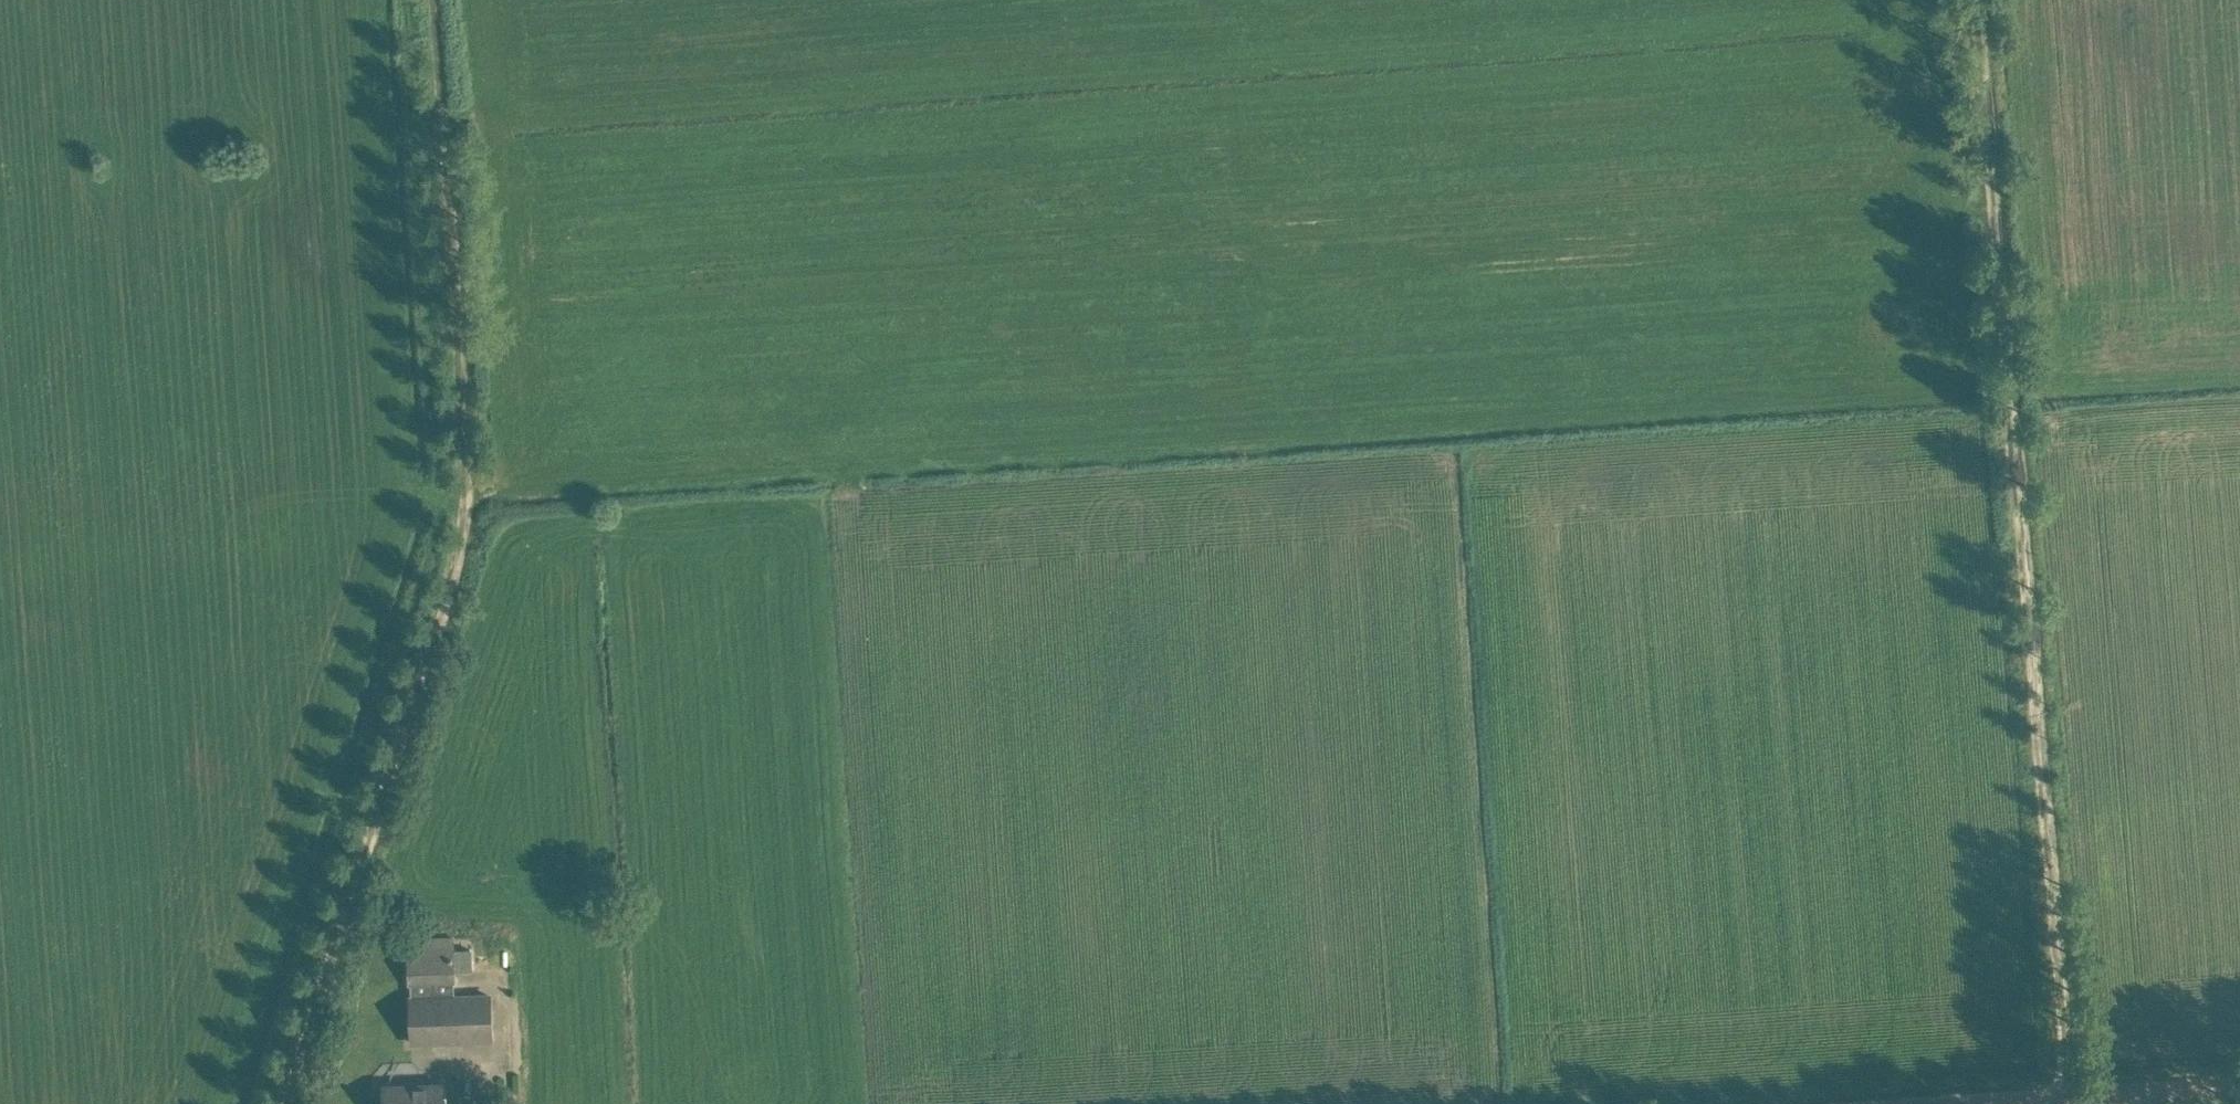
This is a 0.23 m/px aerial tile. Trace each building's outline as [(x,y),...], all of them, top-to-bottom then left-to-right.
[(412,1041),(491,1039),(490,995),(455,996),(453,945),(409,946),(412,1041)] [(385,1087),(385,1084),(384,1084),(385,1103),(384,1103),(443,1103),(442,1085),(385,1087)]
